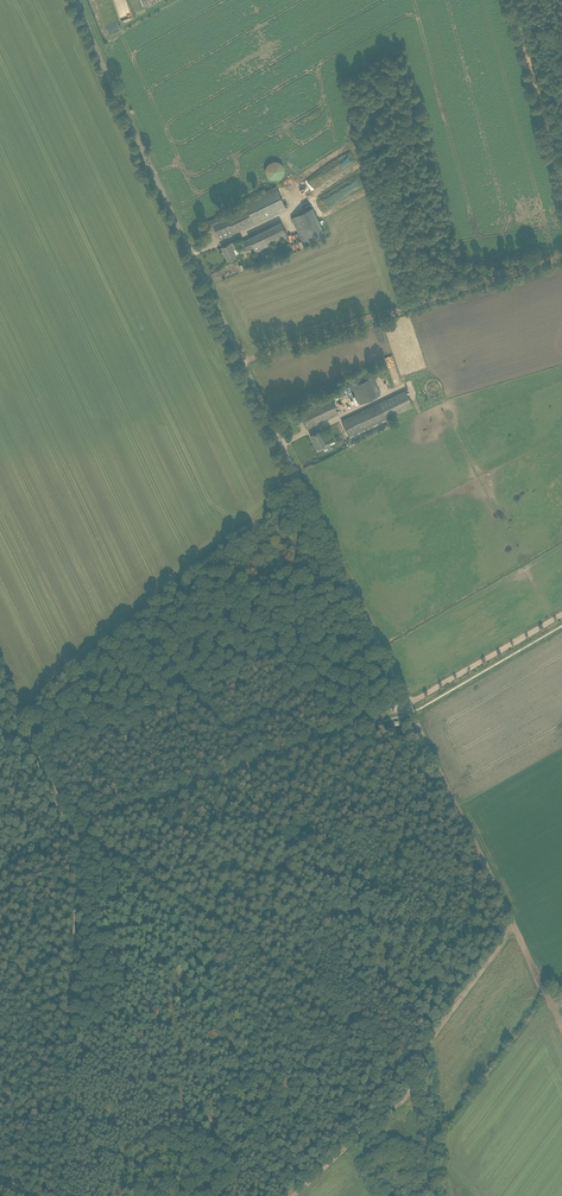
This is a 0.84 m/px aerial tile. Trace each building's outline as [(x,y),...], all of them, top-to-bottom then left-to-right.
[(132,17),(126,0),(111,0),(115,12),(113,12),(111,9),(101,12),(108,34),(120,30),(117,22),(132,17)] [(285,171),(285,170),(285,169),(284,168),(284,167),(284,166),(283,165),(283,164),(282,164),(281,163),(280,162),(279,162),(278,162),(278,161),(277,161),(276,161),(275,161),(274,161),(273,161),(272,161),(271,162),(270,162),(269,163),(268,164),(267,165),(267,166),(266,166),(266,167),(266,168),(265,169),(265,170),(265,171),(265,172),(265,173),(266,174),(266,175),(266,176),(267,176),(267,177),(268,178),(269,179),(270,179),(271,180),(272,180),(273,180),(274,181),(275,181),(276,181),(277,180),(278,180),(279,180),(280,179),(281,179),(282,178),(282,177),(283,177),(283,176),(284,176),(284,175),(284,174),(285,173),(285,172),(285,171)] [(212,232),(215,231),(220,240),(286,208),(276,187),(243,202),(245,207),(225,216),(224,214),(207,222),(212,232)] [(291,218),(304,246),(326,236),(312,208),(291,218)] [(253,248),(255,252),(283,239),(284,241),(288,240),(286,237),(288,236),(281,223),(242,241),(247,251),(253,248)] [(221,247),(227,260),(240,254),(234,241),(221,247)] [(348,380),(360,405),(381,395),(369,370),(348,380)] [(406,391),(341,421),(349,437),(386,419),(413,407),(406,391)] [(300,412),(308,428),(339,414),(331,397),(300,412)] [(313,441),(314,441),(317,448),(326,444),(319,431),(310,435),(313,441)]
